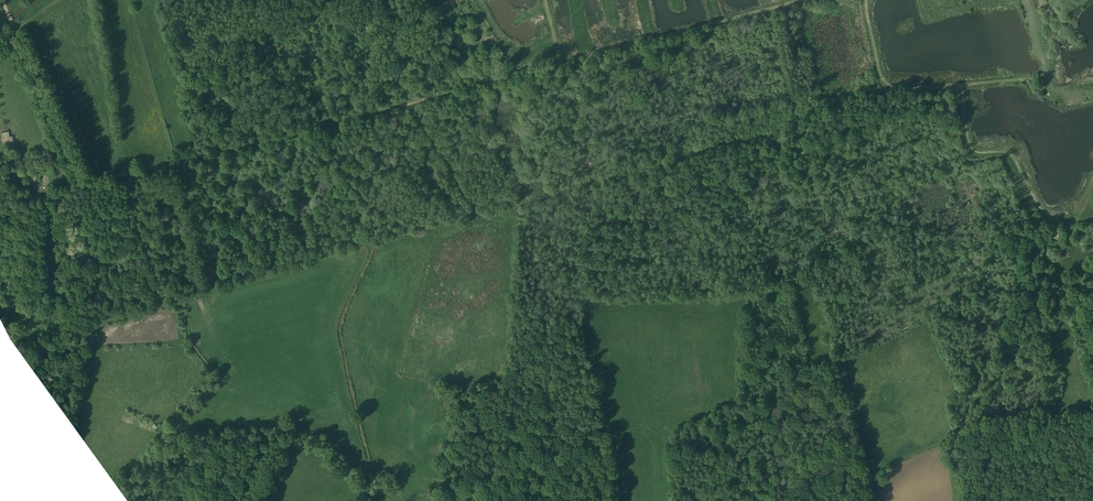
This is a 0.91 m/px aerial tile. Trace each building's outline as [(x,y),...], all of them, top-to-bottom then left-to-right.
[(12,37),(5,41),(10,50),(17,46),(12,37)] [(209,96),(206,101),(210,103),(214,97),(215,96),(211,93),(209,92),(207,94),(209,96)] [(8,131),(0,132),(2,143),(9,142),(9,144),(12,143),(13,143),(12,136),(9,136),(8,131)]
